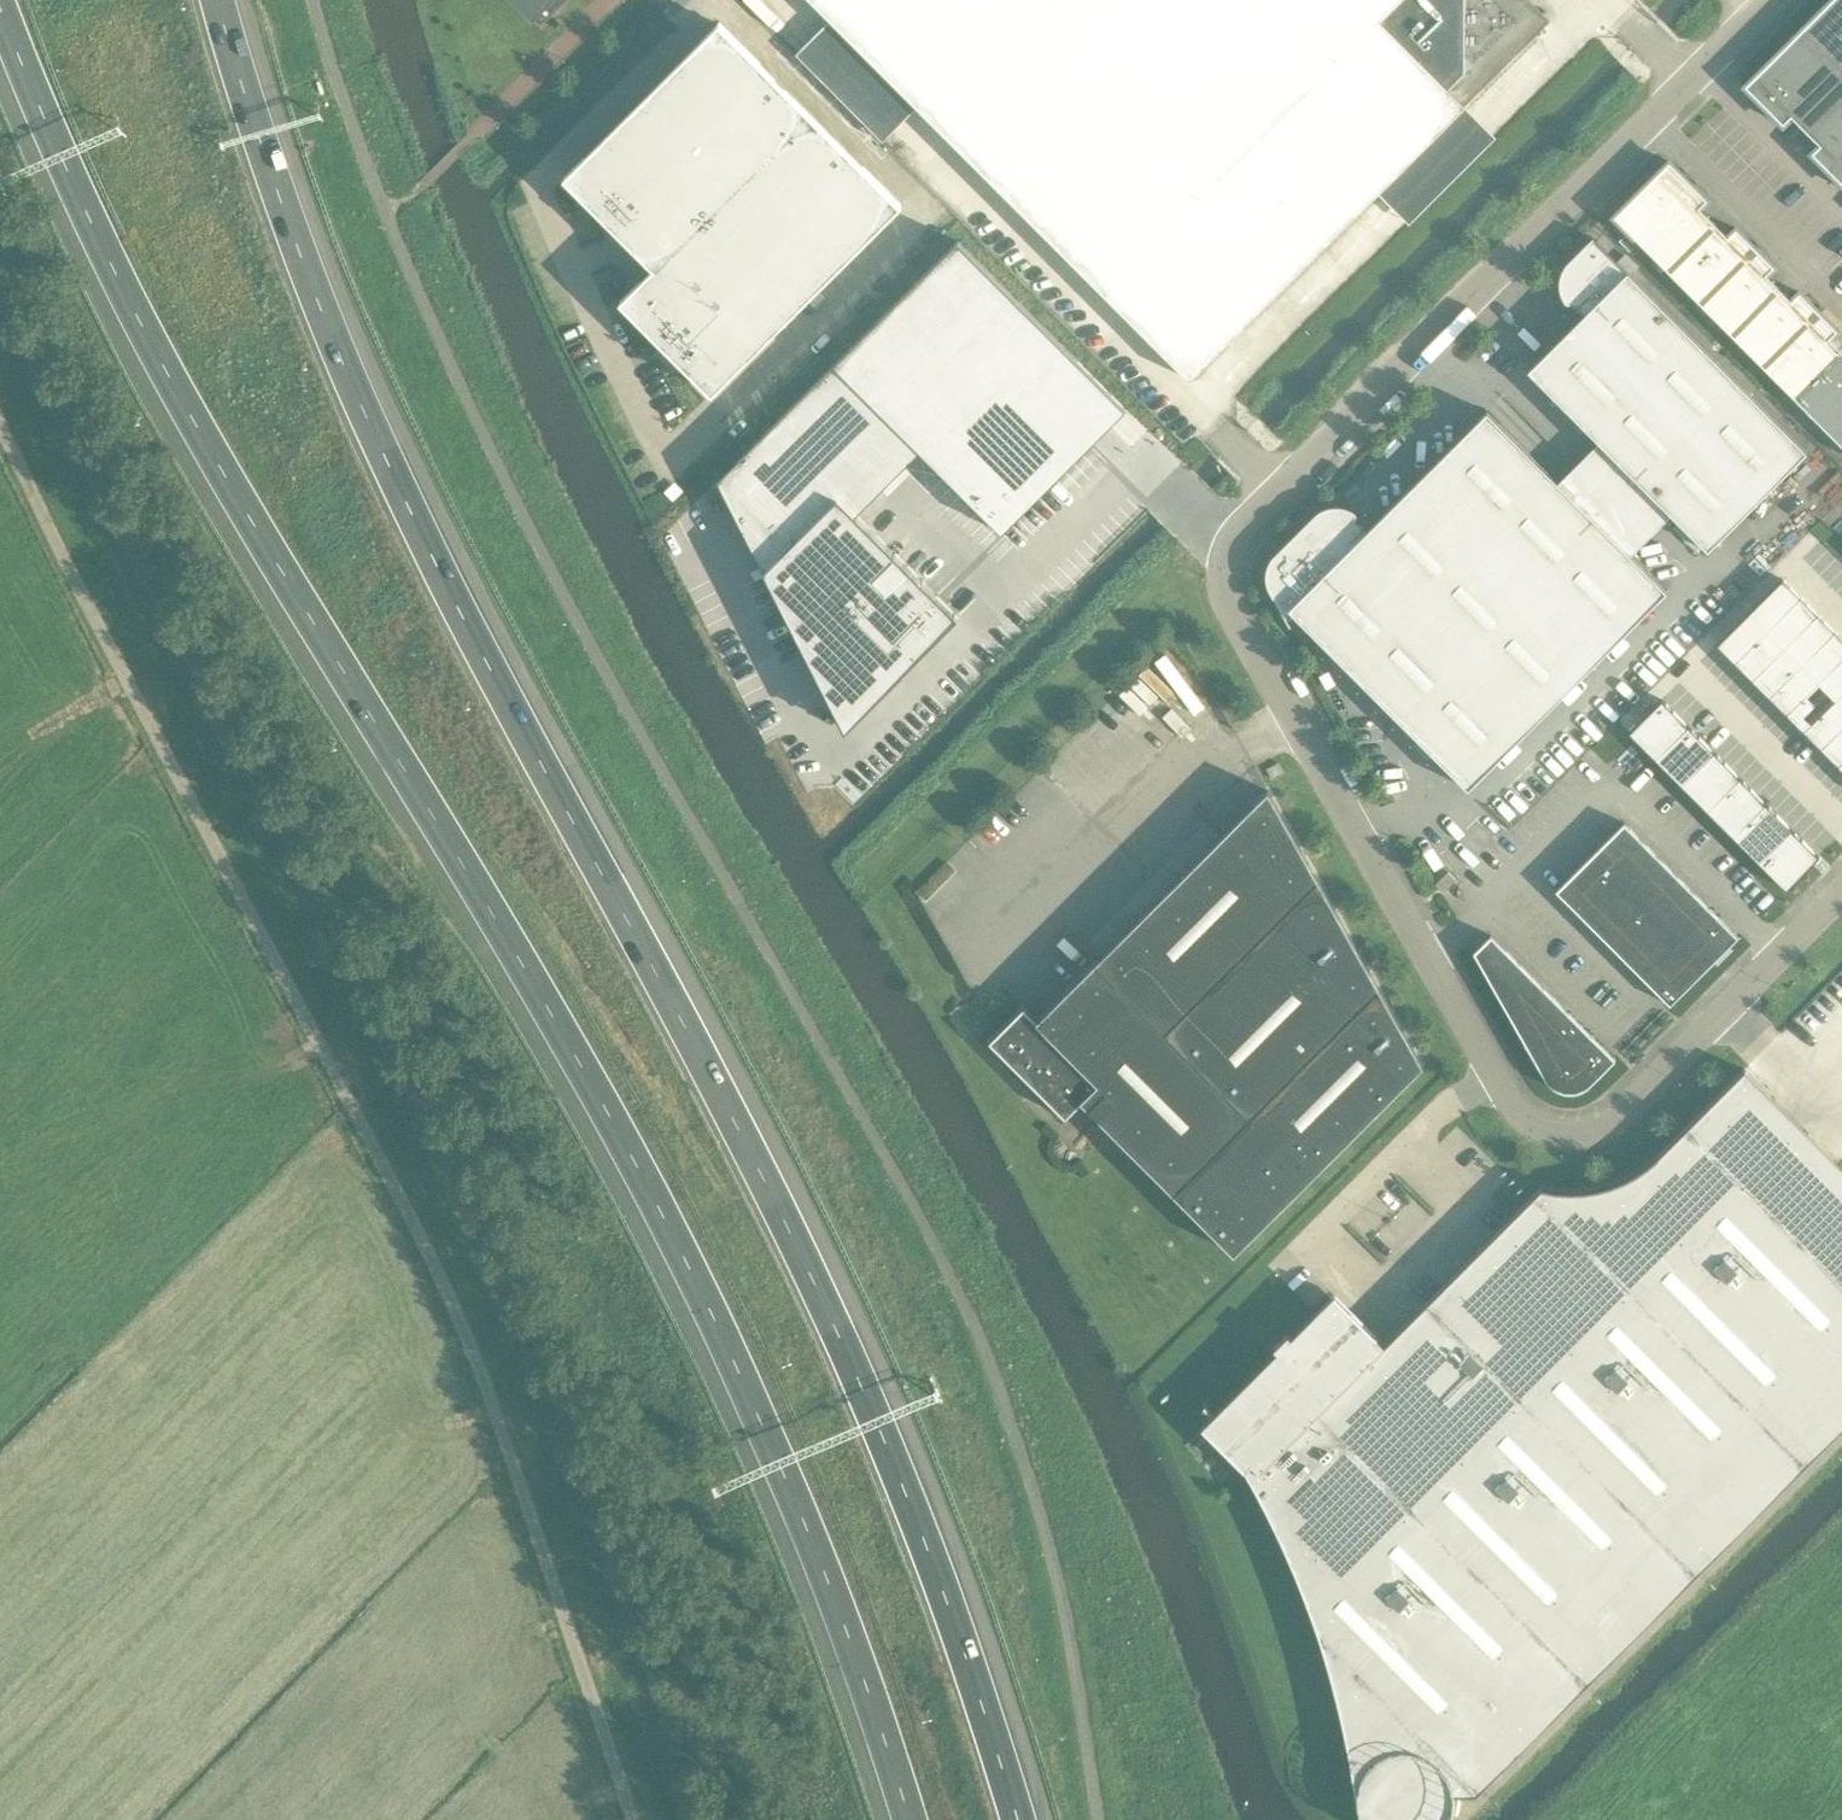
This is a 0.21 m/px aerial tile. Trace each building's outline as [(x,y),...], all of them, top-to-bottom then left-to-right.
[(543,22),(564,0),(521,0),(543,22)] [(1190,380),(1378,192),(1533,37),(1533,3),(1530,0),(812,0),(1190,380)] [(1744,86),(1783,125),(1791,116),(1819,145),(1811,153),(1841,184),(1841,0),(1830,0),(1744,86)] [(720,22),(564,178),(654,268),(620,301),(712,394),(902,205),(720,22)] [(1830,338),(1838,330),(1799,291),(1791,299),(1766,274),(1775,266),(1736,228),(1728,236),(1699,208),(1708,199),(1669,161),(1612,216),(1841,453),(1841,350),(1830,338)] [(1528,370),(1707,550),(1806,451),(1593,237),(1566,264),(1564,266),(1563,268),(1562,270),(1561,273),(1560,275),(1560,277),(1559,280),(1559,282),(1559,285),(1559,287),(1560,290),(1560,292),(1561,294),(1562,297),(1563,299),(1565,302),(1565,303),(1567,304),(1569,304),(1570,304),(1570,303),(1571,303),(1572,302),(1584,314),(1528,370)] [(958,240),(718,479),(846,729),(958,616),(856,514),(920,450),(1002,532),(1126,409),(958,240)] [(1578,678),(1666,591),(1487,411),(1367,530),(1355,518),(1356,517),(1357,516),(1357,515),(1356,514),(1356,513),(1356,512),(1355,512),(1353,510),(1349,508),(1344,506),(1339,505),(1337,505),(1332,506),(1330,506),(1327,507),(1323,508),(1318,511),(1315,513),(1273,555),(1272,557),(1270,559),(1268,564),(1267,568),(1266,571),(1266,573),(1266,576),(1266,578),(1266,581),(1267,583),(1267,586),(1268,588),(1269,590),(1286,619),(1293,612),(1468,788),(1578,678)] [(1783,579),(1750,611),(1768,629),(1800,596),(1783,579)] [(1800,596),(1768,629),(1785,646),(1818,614),(1800,596)] [(1750,611),(1718,644),(1735,662),(1768,629),(1750,611)] [(1818,614),(1785,646),(1802,664),(1835,631),(1818,614)] [(1768,629),(1735,662),(1752,679),(1785,646),(1768,629)] [(1802,664),(1820,681),(1841,659),(1841,638),(1835,631),(1802,664)] [(1785,646),(1752,679),(1770,697),(1802,664),(1785,646)] [(1820,681),(1837,699),(1841,694),(1841,659),(1820,681)] [(1802,664),(1770,697),(1787,714),(1820,681),(1802,664)] [(1820,681),(1787,714),(1804,732),(1837,699),(1820,681)] [(1804,732),(1822,749),(1841,729),(1841,704),(1837,699),(1804,732)] [(1662,700),(1629,733),(1656,759),(1688,726),(1662,700)] [(1688,726),(1656,759),(1682,785),(1714,752),(1688,726)] [(1822,749),(1839,767),(1841,764),(1841,729),(1822,749)] [(1714,752),(1682,785),(1708,811),(1741,778),(1714,752)] [(1279,762),(1267,769),(1273,779),(1284,772),(1279,762)] [(1741,778),(1708,811),(1734,837),(1767,804),(1741,778)] [(1423,1065),(1401,1026),(1268,790),(1037,1020),(1024,1007),(990,1041),(1066,1117),(1082,1101),(1234,1252),(1423,1065)] [(1767,804),(1734,837),(1760,863),(1793,830),(1767,804)] [(1670,1004),(1738,937),(1624,823),(1556,891),(1670,1004)] [(1793,830),(1760,863),(1786,889),(1819,856),(1793,830)] [(1436,884),(1444,893),(1456,880),(1448,872),(1436,884)] [(1582,1090),(1591,1084),(1615,1060),(1491,935),(1474,952),(1546,1079),(1553,1087),(1562,1091),(1572,1092),(1582,1090)] [(1202,1426),(1244,1466),(1283,1543),(1306,1596),(1323,1644),(1338,1698),(1350,1754),(1359,1802),(1357,1803),(1358,1808),(1359,1813),(1360,1815),(1362,1819),(1449,1819),(1452,1813),(1454,1808),(1455,1804),(1455,1799),(1455,1794),(1477,1793),(1841,1428),(1841,1166),(1745,1069),(1657,1157),(1646,1166),(1635,1173),(1623,1180),(1610,1185),(1597,1188),(1583,1190),(1569,1191),(1556,1190),(1542,1187),(1384,1345),(1375,1336),(1333,1294),(1291,1336),(1288,1333),(1274,1347),(1278,1351),(1213,1415),(1205,1403),(1204,1404),(1212,1416),(1202,1426)]
